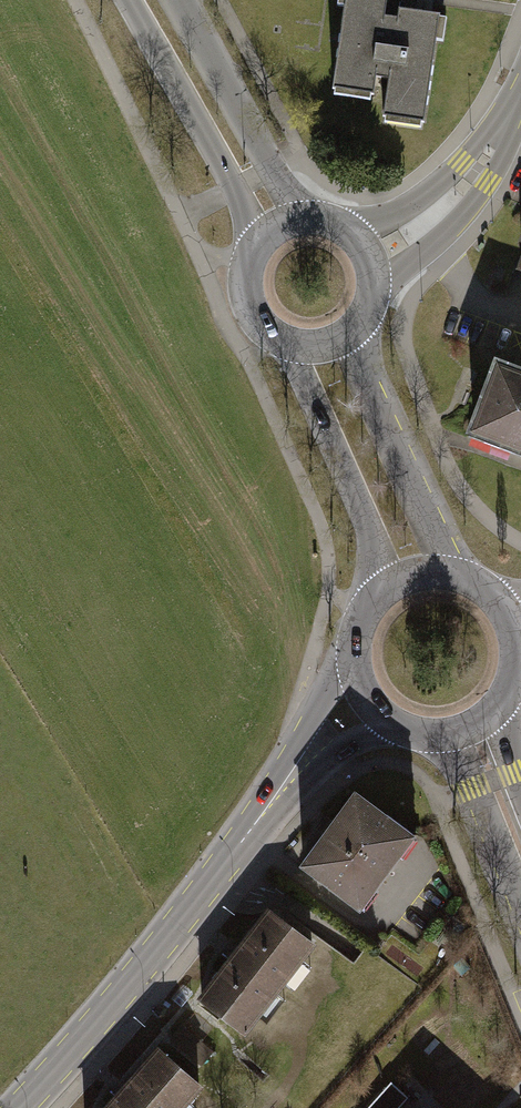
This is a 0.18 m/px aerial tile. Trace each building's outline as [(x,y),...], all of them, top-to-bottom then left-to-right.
[(333,91),(430,106),(447,0),(347,0),(333,91)] [(489,357),(462,428),(520,450),(520,369),(489,357)] [(411,836),(354,794),(301,865),(359,907),(411,836)] [(309,941),(270,912),(202,999),(241,1029),(309,941)] [(156,1043),(98,1107),(179,1107),(200,1085),(156,1043)]
